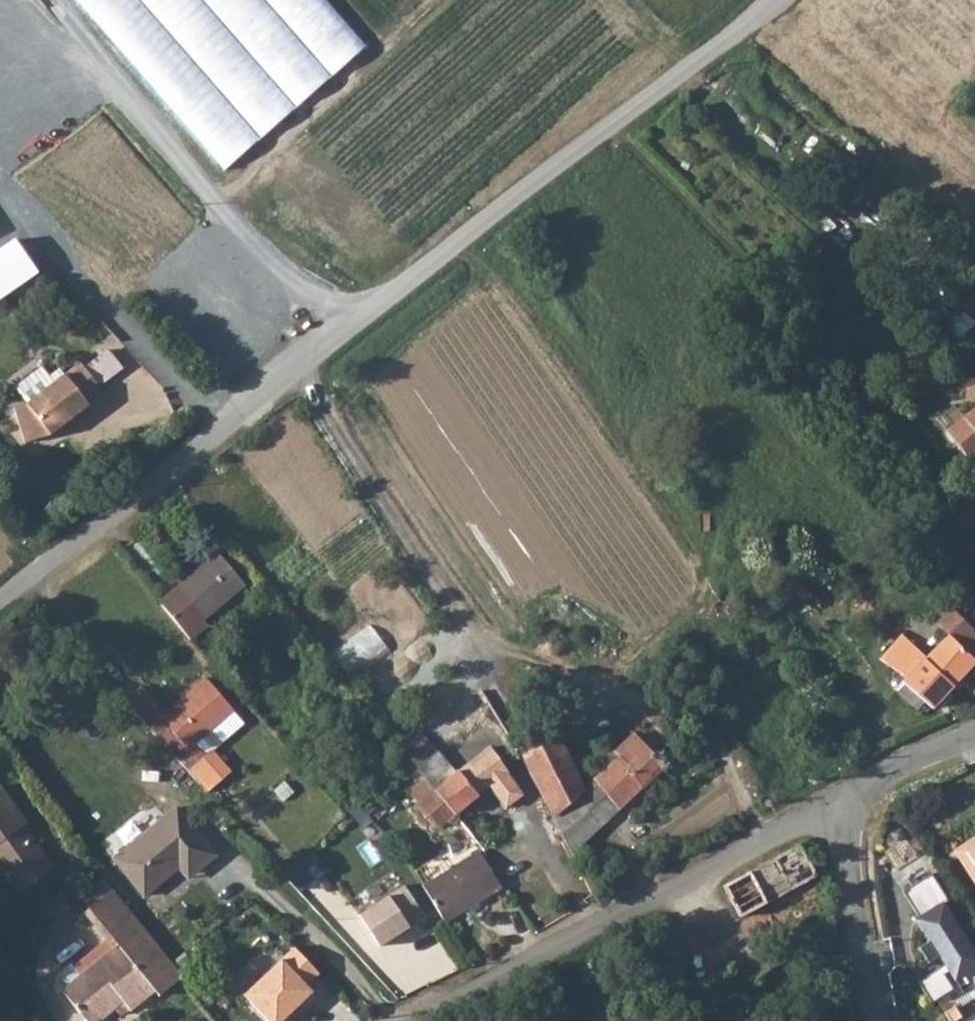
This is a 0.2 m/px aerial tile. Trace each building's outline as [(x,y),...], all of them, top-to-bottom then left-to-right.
[(326,0),(77,0),(223,169),(368,48),(326,0)] [(114,348),(89,360),(101,383),(125,371),(114,348)] [(27,404),(15,407),(25,443),(50,436),(60,429),(68,423),(70,426),(91,411),(88,406),(104,394),(82,364),(27,404)] [(947,430),(969,459),(974,454),(974,408),(970,412),(947,430)] [(62,432),(70,426),(68,423),(60,429),(62,432)] [(217,553),(158,602),(191,639),(208,625),(203,619),(244,585),(217,553)] [(880,659),(905,678),(922,692),(918,697),(932,707),(959,675),(974,693),(974,660),(946,634),(927,657),(901,635),(880,659)] [(141,685),(125,698),(188,764),(211,789),(235,766),(218,748),(247,720),(207,675),(166,711),(141,685)] [(905,678),(901,684),(918,697),(922,692),(905,678)] [(547,712),(512,732),(524,758),(552,812),(583,785),(547,712)] [(583,785),(552,812),(577,863),(589,855),(579,844),(662,766),(632,734),(614,750),(619,756),(583,785)] [(395,744),(385,753),(401,772),(411,763),(395,744)] [(434,785),(432,787),(454,813),(455,812),(488,785),(504,807),(523,793),(487,744),(457,770),(458,771),(436,786),(434,785)] [(17,888),(50,863),(19,823),(25,818),(0,787),(0,868),(17,888)] [(454,813),(432,787),(408,808),(408,810),(389,827),(400,839),(408,832),(419,843),(454,813)] [(146,889),(181,861),(188,855),(197,866),(218,850),(180,802),(117,852),(146,889)] [(812,837),(766,862),(783,894),(825,871),(821,851),(812,837)] [(974,872),(974,848),(964,856),(974,872)] [(480,853),(422,886),(445,924),(502,891),(480,853)] [(188,855),(181,861),(190,872),(197,866),(188,855)] [(766,862),(724,884),(741,916),(783,894),(766,862)] [(948,904),(930,877),(902,894),(919,922),(916,924),(929,945),(918,953),(928,968),(939,961),(945,969),(918,985),(932,1007),(954,994),(944,979),(949,975),(954,983),(974,969),(974,961),(941,908),(948,904)] [(119,884),(89,906),(117,942),(83,969),(73,957),(62,966),(57,972),(55,978),(55,983),(56,986),(59,987),(65,983),(95,1020),(96,1020),(127,997),(134,1005),(157,986),(161,992),(188,971),(147,919),(119,884)] [(409,884),(363,912),(382,944),(428,918),(409,884)] [(764,935),(750,943),(767,971),(781,963),(764,935)] [(302,944),(251,991),(278,1020),(294,1020),(304,1012),(299,1007),(306,1001),(319,989),(313,983),(327,971),(302,944)]
